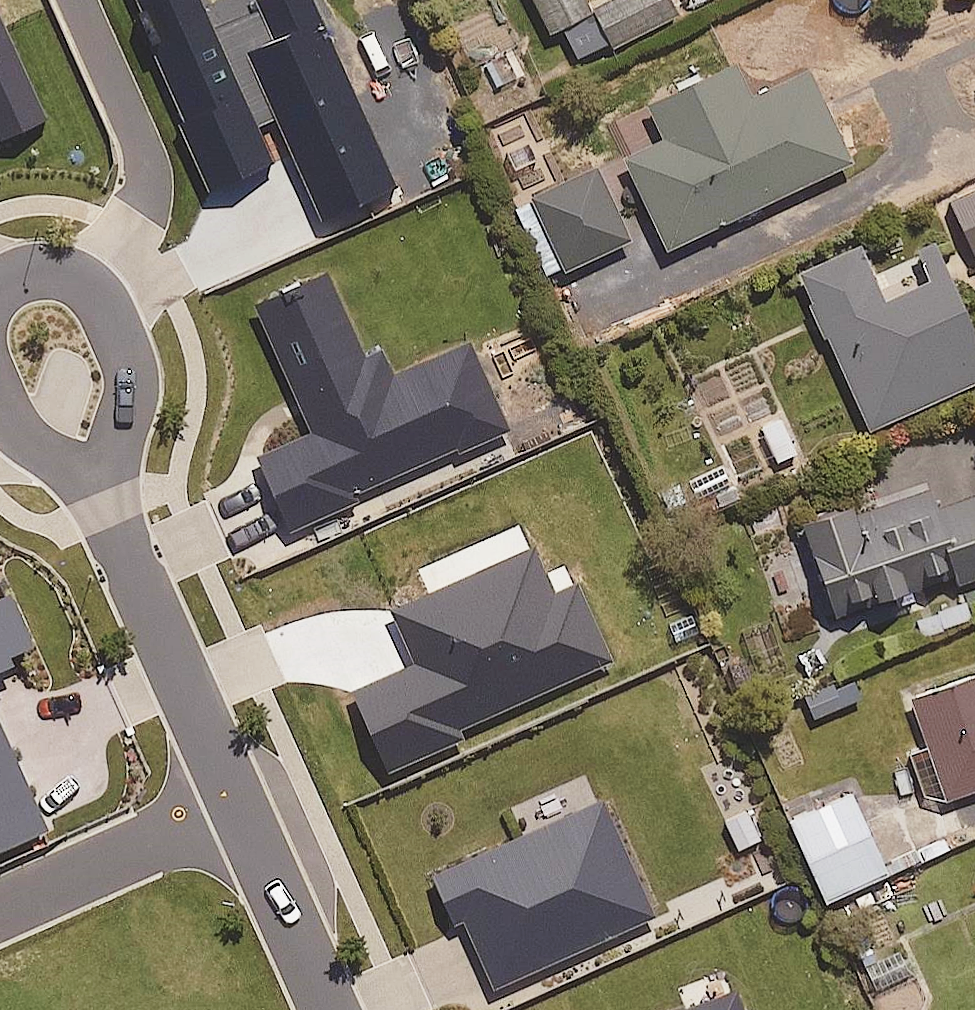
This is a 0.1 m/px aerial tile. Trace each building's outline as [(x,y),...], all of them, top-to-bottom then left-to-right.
[(579,0),(534,0),(548,30),(585,13),(579,0)] [(670,0),(603,0),(592,6),(612,45),(676,11),(670,0)] [(664,246),(768,199),(772,208),(807,192),(803,184),(852,162),(809,67),(750,94),(735,61),(646,101),(661,135),(622,153),(664,246)] [(507,104),(493,70),(463,81),(476,116),(507,104)] [(626,239),(594,167),(531,194),(563,267),(626,239)] [(948,197),(973,253),(974,252),(974,185),(948,197)] [(797,267),(868,427),(974,379),(974,338),(931,238),(916,245),(921,255),(875,275),(859,239),(797,267)] [(799,451),(781,415),(758,427),(776,462),(799,451)] [(834,618),(953,576),(956,585),(974,578),(974,496),(933,511),(924,486),(853,511),(849,501),(799,519),(834,618)] [(616,661),(580,582),(555,593),(534,549),(394,613),(416,662),(348,693),(387,777),(459,744),(455,734),(616,661)] [(918,617),(927,637),(971,616),(962,597),(918,617)] [(909,697),(926,743),(907,749),(927,804),(974,787),(974,673),(909,697)] [(833,683),(803,695),(812,718),(861,698),(852,678),(834,685),(833,683)] [(810,809),(805,798),(784,807),(824,898),(886,871),(851,791),(810,809)] [(660,922),(608,798),(431,872),(454,925),(463,921),(493,991),(660,922)] [(864,965),(877,991),(911,974),(898,948),(864,965)] [(738,989),(681,1009),(745,1009),(738,989)]
